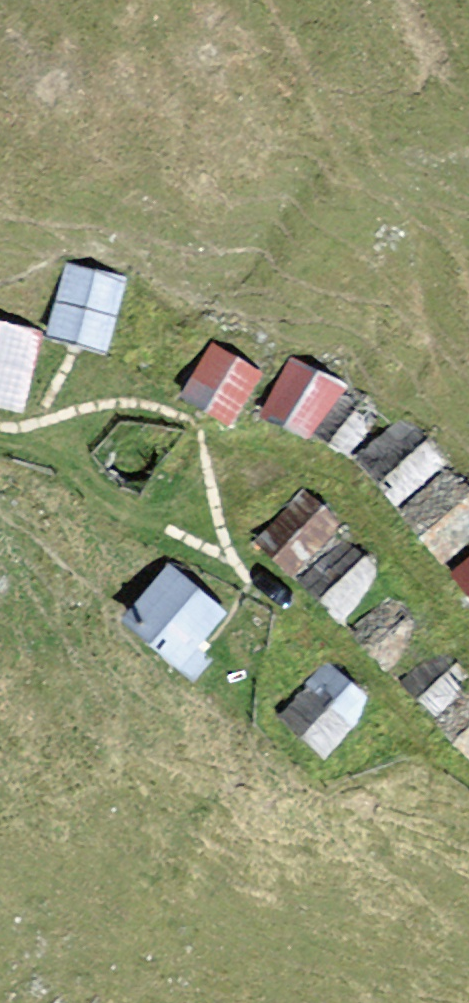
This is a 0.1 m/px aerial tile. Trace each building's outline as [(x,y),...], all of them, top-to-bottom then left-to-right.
[(120,287),(64,273),(47,345),(103,358),(120,287)] [(0,329),(0,421),(12,424),(32,337),(0,329)] [(262,383),(212,351),(179,402),(230,434),(262,383)] [(352,398),(288,371),(264,427),(328,454),(352,398)] [(448,476),(406,424),(353,466),(395,519),(448,476)] [(440,576),(468,553),(468,503),(448,476),(395,519),(440,576)] [(344,543),(302,499),(251,547),(293,591),(344,543)] [(344,543),(293,591),(338,639),(389,591),(344,543)] [(440,576),(468,612),(468,553),(440,576)] [(167,572),(110,630),(164,683),(221,625),(167,572)] [(389,591),(338,639),(376,678),(427,631),(389,591)] [(465,692),(433,654),(391,690),(423,728),(465,692)] [(367,716),(320,672),(267,727),(315,771),(367,716)]
